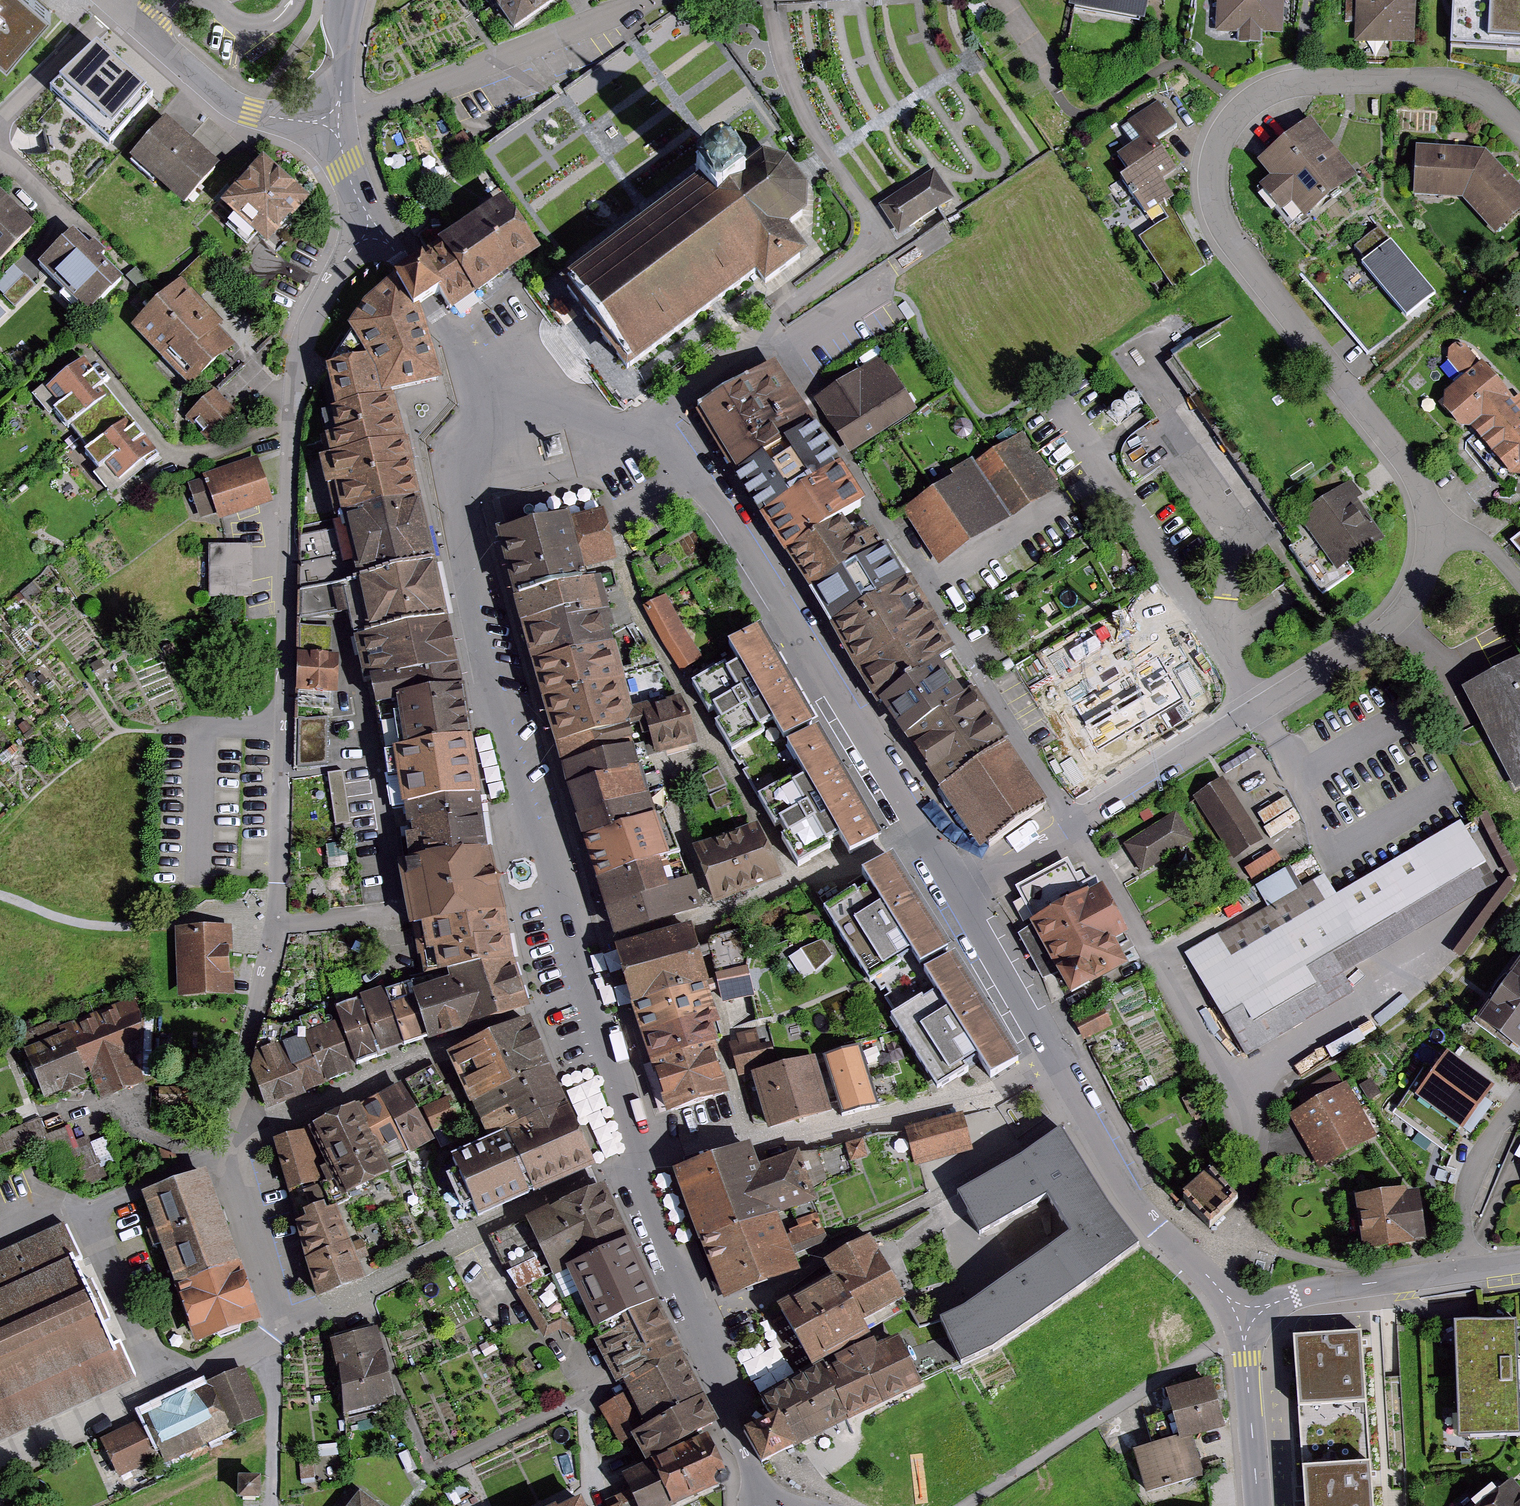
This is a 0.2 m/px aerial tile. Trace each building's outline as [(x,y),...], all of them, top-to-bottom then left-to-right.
[(6,62),(50,13),(36,0),(0,0),(0,57),(6,62)] [(515,28),(553,0),(494,0),(515,28)] [(1079,11),(1152,26),(1153,0),(1081,0),(1079,11)] [(1221,30),(1244,31),(1243,44),(1266,46),(1267,34),(1285,35),(1287,0),(1223,0),(1221,30)] [(1359,40),(1418,42),(1419,0),(1361,0),(1359,40)] [(1451,40),(1519,44),(1519,0),(1453,0),(1451,40)] [(92,45),(50,92),(106,142),(148,96),(92,45)] [(1177,129),(1158,100),(1121,125),(1134,146),(1116,156),(1129,174),(1120,181),(1146,217),(1161,208),(1169,220),(1139,239),(1173,288),(1206,265),(1178,217),(1167,203),(1175,198),(1163,183),(1179,173),(1156,142),(1177,129)] [(39,137),(80,174),(106,145),(65,108),(39,137)] [(1283,224),(1346,172),(1301,122),(1258,158),(1271,174),(1251,191),(1283,224)] [(136,162),(195,208),(224,172),(164,125),(136,162)] [(1421,151),(1418,200),(1471,202),(1502,239),(1519,224),(1519,189),(1490,154),(1421,151)] [(578,282),(642,368),(755,284),(764,297),(806,266),(784,236),(805,220),(811,196),(793,173),(765,173),(745,189),(721,159),(681,189),(690,201),(578,282)] [(238,215),(227,228),(252,248),(261,236),(278,250),(318,203),(269,162),(234,205),(238,215)] [(887,201),(905,226),(937,203),(948,196),(930,170),(887,201)] [(0,192),(0,258),(5,263),(38,228),(0,192)] [(541,255),(503,201),(439,246),(475,298),(477,300),(507,279),(541,255)] [(118,277),(69,233),(38,269),(86,312),(118,277)] [(1401,335),(1433,310),(1393,261),(1372,237),(1350,254),(1360,267),(1350,275),(1401,335)] [(475,298),(439,246),(418,261),(422,267),(442,296),(454,313),(475,298)] [(442,296),(422,267),(408,276),(396,285),(416,314),(420,312),(430,305),(442,296)] [(396,285),(366,308),(350,335),(327,373),(335,410),(393,396),(443,385),(420,312),(416,314),(396,285)] [(172,288),(132,326),(193,389),(233,350),(172,288)] [(1449,360),(1467,382),(1448,398),(1519,484),(1519,406),(1490,370),(1484,375),(1462,349),(1449,360)] [(887,361),(819,402),(851,454),(919,413),(887,361)] [(798,407),(772,363),(724,394),(695,413),(723,455),(798,407)] [(111,408),(82,368),(42,396),(71,437),(111,408)] [(1374,473),(1303,386),(1233,436),(1313,534),(1297,545),(1341,601),(1377,572),(1368,561),(1410,529),(1376,486),(1368,492),(1360,482),(1374,473)] [(241,417),(217,392),(188,420),(213,445),(241,417)] [(405,444),(393,396),(335,410),(341,434),(315,441),(326,490),(335,526),(420,504),(409,443),(405,444)] [(798,407),(723,455),(742,483),(815,434),(798,407)] [(123,412),(78,443),(113,491),(158,460),(123,412)] [(815,434),(742,483),(767,524),(842,474),(815,434)] [(1023,436),(903,513),(937,564),(1056,488),(1023,436)] [(256,455),(207,473),(225,520),(273,503),(256,455)] [(767,524),(796,565),(872,518),(842,474),(767,524)] [(420,504),(335,526),(349,585),(434,567),(420,504)] [(534,528),(498,537),(515,603),(587,585),(584,572),(615,564),(602,516),(572,523),(571,518),(534,528)] [(796,565),(818,600),(894,553),(872,518),(796,565)] [(349,585),(335,526),(301,534),(299,595),(349,585)] [(254,549),(211,550),(212,599),(255,598),(254,549)] [(818,600),(838,632),(916,587),(894,553),(818,600)] [(349,585),(299,595),(300,624),(357,616),(361,638),(449,623),(434,567),(349,585)] [(587,585),(515,603),(522,630),(607,608),(600,581),(587,585)] [(916,587),(838,632),(842,639),(864,674),(887,709),(961,663),(919,594),(916,587)] [(705,661),(666,600),(647,612),(685,674),(705,661)] [(607,608),(522,630),(533,671),(618,649),(607,608)] [(449,623),(361,638),(371,683),(459,669),(449,623)] [(300,629),(299,657),(330,659),(331,630),(300,629)] [(738,662),(693,686),(732,760),(776,737),(785,747),(815,730),(764,634),(734,653),(738,662)] [(1123,677),(1091,695),(1110,728),(1146,708),(1153,719),(1201,692),(1167,634),(1115,663),(1123,677)] [(618,649),(533,671),(542,704),(625,682),(618,649)] [(330,659),(299,657),(298,695),(336,696),(338,659),(330,659)] [(1459,689),(1513,795),(1519,792),(1519,658),(1459,689)] [(887,709),(913,750),(987,704),(961,663),(887,709)] [(464,692),(459,669),(371,683),(378,707),(464,692)] [(625,682),(542,704),(556,749),(635,730),(633,723),(656,718),(663,752),(694,745),(681,689),(643,698),(645,706),(632,709),(625,682)] [(472,744),(464,692),(378,707),(389,757),(472,744)] [(947,794),(1018,751),(987,704),(913,750),(947,794)] [(327,719),(299,722),(298,769),(326,766),(327,719)] [(635,730),(556,749),(563,768),(640,747),(635,730)] [(803,780),(755,805),(789,868),(812,857),(838,844),(848,857),(873,840),(815,730),(785,747),(803,780)] [(776,737),(732,760),(755,805),(803,780),(785,747),(776,737)] [(472,744),(389,757),(396,813),(404,813),(480,800),(472,744)] [(640,747),(563,768),(572,795),(649,770),(640,747)] [(1057,807),(1018,751),(947,794),(988,849),(1057,807)] [(718,769),(702,778),(707,796),(728,788),(718,769)] [(649,770),(572,795),(582,826),(659,801),(649,770)] [(1262,840),(1224,780),(1196,797),(1234,857),(1262,840)] [(726,789),(709,797),(717,813),(734,805),(726,789)] [(480,800),(404,813),(407,830),(482,816),(480,800)] [(669,829),(659,801),(582,826),(591,854),(669,829)] [(407,830),(404,831),(409,867),(490,851),(482,816),(407,830)] [(1170,817),(1121,845),(1138,875),(1187,848),(1170,817)] [(1326,871),(1192,952),(1253,1052),(1351,993),(1345,983),(1503,887),(1464,823),(1342,896),(1326,871)] [(591,854),(602,890),(672,868),(684,855),(675,826),(669,829),(591,854)] [(753,826),(697,850),(716,904),(782,881),(753,826)] [(490,851),(409,867),(401,868),(409,913),(413,933),(503,915),(499,894),(490,851)] [(866,884),(824,907),(883,1002),(947,962),(897,877),(887,861),(861,876),(866,884)] [(1044,877),(1019,890),(1031,913),(1074,996),(1129,967),(1075,861),(1044,877)] [(602,890),(607,908),(678,886),(672,868),(602,890)] [(678,886),(607,908),(616,936),(697,910),(688,882),(678,886)] [(503,915),(413,933),(421,975),(446,972),(513,965),(503,915)] [(736,919),(711,932),(723,981),(725,992),(727,1002),(752,996),(746,968),(749,956),(736,919)] [(695,927),(618,952),(632,1001),(708,978),(695,927)] [(219,935),(180,935),(180,1003),(232,1003),(232,935),(219,935)] [(822,945),(797,953),(814,975),(833,960),(822,945)] [(947,962),(883,1002),(946,1094),(969,1078),(977,1072),(987,1083),(1012,1068),(947,962)] [(1476,1023),(1519,1055),(1519,962),(1476,1023)] [(446,972),(418,984),(441,1032),(527,1011),(513,965),(446,972)] [(708,978),(632,1001),(639,1033),(717,1013),(713,996),(710,985),(708,978)] [(723,981),(710,985),(713,996),(725,992),(723,981)] [(418,984),(390,989),(411,1044),(441,1032),(418,984)] [(411,1044),(390,989),(368,998),(385,1053),(411,1044)] [(132,998),(23,1046),(47,1100),(91,1085),(103,1100),(141,1085),(147,1022),(132,998)] [(385,1053),(368,998),(337,1010),(361,1066),(385,1053)] [(1080,1022),(1087,1036),(1117,1022),(1110,1007),(1080,1022)] [(717,1013),(639,1033),(647,1063),(725,1043),(717,1013)] [(346,1072),(328,1020),(306,1027),(325,1081),(346,1072)] [(473,1112),(555,1078),(532,1026),(451,1059),(473,1112)] [(325,1081),(306,1027),(282,1039),(300,1091),(325,1081)] [(300,1091),(282,1039),(265,1033),(256,1070),(268,1104),(300,1091)] [(755,1033),(733,1039),(743,1074),(753,1071),(778,1064),(772,1044),(759,1048),(755,1033)] [(725,1043),(647,1063),(664,1115),(738,1090),(725,1043)] [(860,1044),(825,1054),(842,1113),(877,1103),(860,1044)] [(778,1064),(753,1071),(768,1127),(830,1110),(815,1054),(778,1064)] [(1505,1089),(1457,1054),(1425,1099),(1473,1133),(1505,1089)] [(436,1068),(412,1079),(424,1104),(448,1093),(436,1068)] [(473,1112),(479,1126),(562,1095),(555,1078),(473,1112)] [(379,1147),(387,1163),(430,1143),(406,1087),(393,1096),(410,1133),(379,1147)] [(1349,1089),(1295,1116),(1324,1174),(1378,1147),(1349,1089)] [(562,1095),(479,1126),(488,1147),(570,1113),(562,1095)] [(393,1096),(362,1111),(379,1147),(410,1133),(393,1096)] [(452,1097),(427,1108),(436,1129),(461,1117),(452,1097)] [(362,1111),(318,1132),(335,1178),(330,1187),(335,1198),(350,1201),(351,1206),(398,1187),(387,1163),(379,1147),(362,1111)] [(488,1147),(448,1164),(472,1222),(535,1196),(596,1173),(594,1168),(570,1113),(488,1147)] [(963,1114),(907,1131),(917,1165),(973,1148),(963,1114)] [(1061,1129),(959,1195),(982,1235),(1048,1196),(1074,1235),(966,1310),(941,1321),(963,1363),(993,1349),(1139,1245),(1061,1129)] [(296,1221),(326,1211),(314,1186),(324,1181),(309,1135),(270,1148),(296,1221)] [(862,1137),(844,1142),(850,1161),(868,1155),(862,1137)] [(751,1142),(675,1170),(702,1244),(785,1213),(816,1202),(807,1178),(769,1192),(751,1142)] [(201,1179),(139,1206),(201,1349),(263,1322),(201,1179)] [(1179,1210),(1207,1239),(1237,1210),(1209,1181),(1179,1210)] [(1429,1191),(1369,1197),(1374,1247),(1434,1240),(1429,1191)] [(630,1248),(604,1192),(489,1236),(522,1293),(630,1248)] [(326,1211),(296,1221),(320,1291),(366,1275),(342,1206),(326,1211)] [(794,1237),(716,1269),(728,1293),(805,1261),(803,1256),(838,1241),(823,1207),(797,1219),(803,1233),(794,1237)] [(785,1213),(702,1244),(716,1269),(794,1237),(785,1213)] [(69,1262),(78,1258),(64,1230),(0,1260),(0,1444),(134,1381),(120,1351),(113,1355),(69,1262)] [(872,1235),(827,1259),(835,1272),(861,1320),(905,1296),(872,1235)] [(630,1248),(522,1293),(551,1335),(570,1330),(590,1341),(599,1338),(661,1310),(630,1248)] [(835,1272),(778,1303),(811,1361),(867,1330),(861,1320),(835,1272)] [(673,1337),(661,1310),(599,1338),(614,1365),(623,1385),(683,1357),(673,1337)] [(363,1323),(323,1341),(335,1367),(356,1411),(395,1393),(363,1323)] [(1510,1325),(1454,1327),(1458,1438),(1514,1436),(1510,1325)] [(1293,1339),(1304,1505),(1377,1505),(1366,1334),(1293,1339)] [(898,1335),(827,1369),(851,1417),(921,1382),(898,1335)] [(683,1357),(623,1385),(627,1395),(601,1408),(621,1447),(641,1436),(704,1401),(683,1357)] [(827,1369),(825,1364),(766,1393),(777,1417),(792,1446),(851,1417),(827,1369)] [(264,1414),(242,1367),(143,1413),(145,1418),(103,1437),(120,1475),(162,1456),(164,1460),(264,1414)] [(1153,1445),(1137,1449),(1148,1492),(1204,1478),(1194,1436),(1228,1428),(1215,1379),(1171,1390),(1176,1410),(1146,1417),(1153,1445)] [(704,1401),(641,1436),(654,1463),(718,1428),(704,1401)] [(759,1426),(741,1435),(758,1468),(777,1459),(794,1450),(792,1446),(777,1417),(759,1426)] [(713,1448),(664,1469),(664,1474),(627,1490),(632,1501),(621,1505),(670,1505),(728,1481),(713,1448)] [(259,1475),(239,1475),(239,1496),(259,1496),(259,1475)] [(349,1478),(329,1505),(389,1505),(349,1478)] [(1479,1505),(1519,1505),(1519,1501),(1507,1484),(1479,1505)] [(569,1505),(590,1505),(586,1497),(569,1505)]
